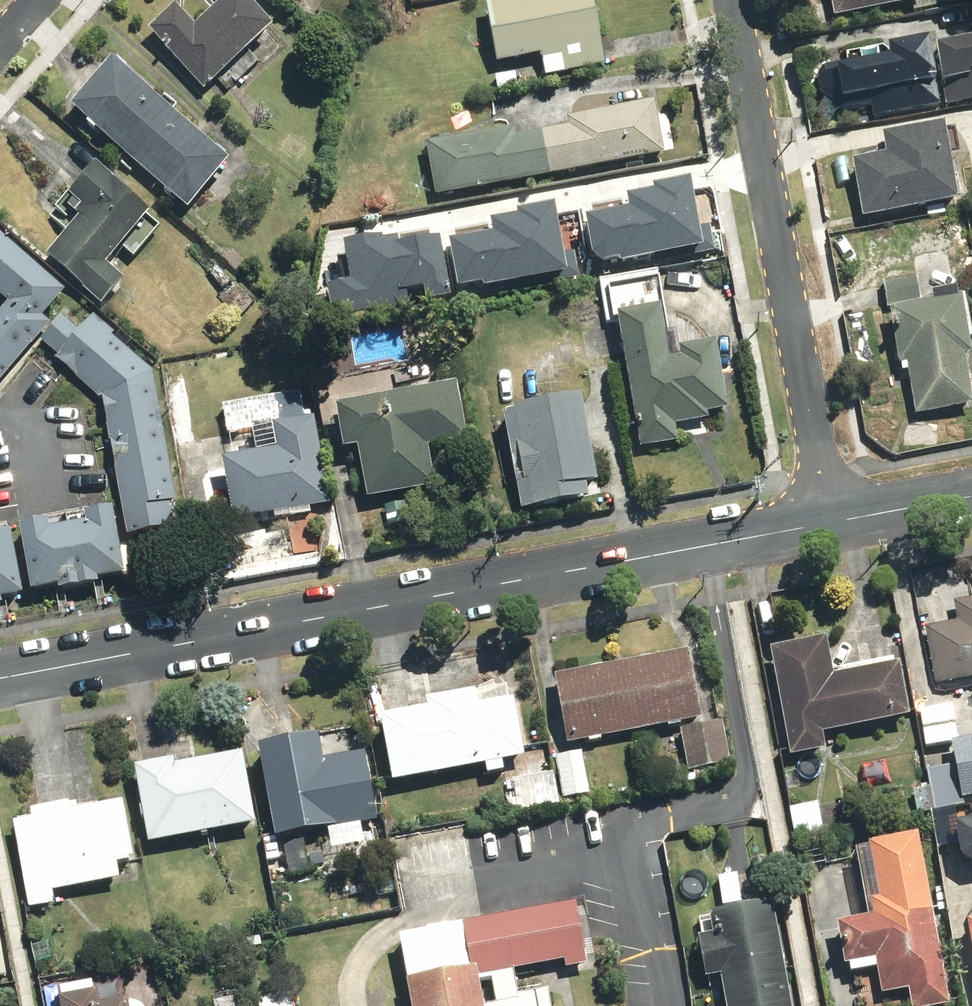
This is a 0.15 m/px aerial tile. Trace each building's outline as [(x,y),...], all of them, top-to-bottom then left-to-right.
[(179,5),(149,32),(203,93),(273,32),(246,0),(225,0),(196,25),(179,5)] [(610,65),(597,0),(519,0),(487,6),(499,65),(542,56),(547,78),(610,65)] [(835,18),(922,0),(831,0),(835,18)] [(928,12),(971,3),(971,0),(925,0),(928,12)] [(940,86),(931,36),(885,45),(887,60),(839,69),(845,104),(940,86)] [(937,50),(944,85),(971,80),(971,43),(937,50)] [(228,167),(114,62),(71,108),(185,213),(228,167)] [(522,72),(490,77),(493,92),(524,87),(522,72)] [(514,127),(427,141),(436,196),(663,160),(654,101),(570,115),(572,127),(515,136),(514,127)] [(959,206),(946,125),(883,135),(887,157),(854,162),(864,221),(959,206)] [(153,213),(96,165),(72,193),(91,210),(49,259),(107,309),(127,285),(107,268),(153,213)] [(603,265),(717,243),(704,174),(667,181),(669,190),(640,196),(642,206),(594,215),(603,265)] [(468,289),(582,268),(569,199),(532,206),(534,215),(504,220),(507,231),(459,240),(468,289)] [(8,303),(0,313),(0,387),(39,342),(57,358),(54,361),(103,403),(128,537),(182,527),(153,372),(93,318),(79,333),(63,318),(53,329),(42,319),(67,293),(0,235),(0,296),(8,303)] [(355,308),(453,289),(444,240),(403,247),(401,239),(344,250),(355,308)] [(917,276),(883,280),(886,309),(921,304),(917,276)] [(892,311),(898,366),(909,365),(915,416),(971,410),(971,377),(969,355),(971,355),(971,343),(967,302),(892,311)] [(672,362),(663,309),(620,316),(643,447),(678,441),(676,427),(709,421),(708,415),(727,412),(715,344),(681,350),(683,361),(672,362)] [(457,383),(338,406),(346,451),(359,448),(368,500),(435,488),(428,449),(468,441),(457,383)] [(586,404),(506,418),(522,511),(591,499),(589,487),(600,486),(586,404)] [(315,421),(272,427),(276,453),(223,460),(231,522),(327,509),(315,421)] [(53,521),(21,526),(32,595),(61,590),(62,596),(100,590),(99,583),(126,579),(115,510),(85,515),(88,531),(55,536),(53,521)] [(14,535),(0,538),(0,613),(5,613),(4,607),(25,603),(14,535)] [(923,625),(935,689),(971,682),(971,596),(953,599),(957,619),(923,625)] [(824,637),(770,648),(792,757),(827,750),(823,734),(910,717),(899,664),(832,677),(824,637)] [(689,650),(555,675),(568,744),(702,719),(689,650)] [(417,709),(379,716),(392,781),(485,763),(487,778),(504,775),(502,761),(525,756),(523,747),(529,746),(521,704),(515,705),(514,700),(508,701),(505,684),(415,702),(417,709)] [(723,721),(680,729),(688,770),(731,763),(723,721)] [(316,734),(260,743),(277,842),(285,841),(291,876),(315,872),(308,832),(379,820),(368,751),(320,760),(316,734)] [(952,740),(962,800),(971,798),(971,736),(952,740)] [(582,752),(557,757),(564,798),(589,793),(582,752)] [(177,762),(133,770),(146,844),(259,824),(247,753),(177,766),(177,762)] [(818,800),(791,804),(797,840),(824,836),(818,800)] [(32,819),(13,822),(29,908),(54,903),(52,891),(119,879),(116,864),(129,862),(128,858),(133,857),(124,803),(79,811),(78,803),(31,811),(32,819)] [(952,818),(960,863),(971,861),(971,815),(952,818)] [(918,833),(869,842),(880,902),(872,903),(874,917),(838,924),(846,967),(878,961),(884,994),(909,989),(912,1005),(943,1005),(950,1005),(918,833)] [(404,1005),(545,1005),(538,963),(584,955),(574,896),(390,928),(404,1005)] [(772,901),(708,913),(712,935),(698,937),(706,977),(720,975),(726,1005),(791,1005),(772,901)] [(127,1000),(99,1005),(96,993),(59,1000),(60,1005),(128,1005),(127,1000)] [(260,1005),(294,1005),(292,993),(258,998),(260,1005)]
